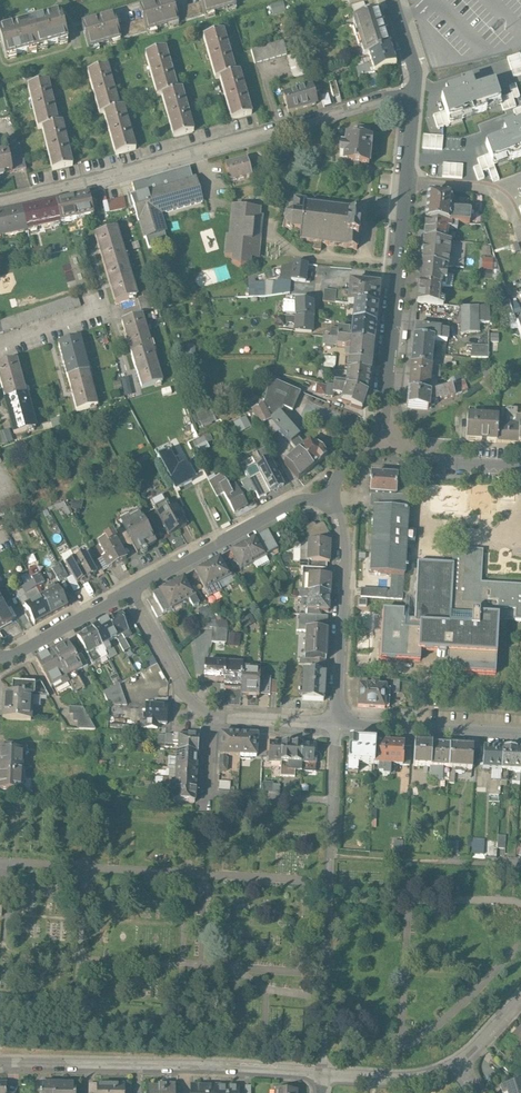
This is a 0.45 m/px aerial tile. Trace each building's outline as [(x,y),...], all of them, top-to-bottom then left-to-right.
[(138,5),(142,20),(146,32),(178,23),(171,0),(156,0),(138,5)] [(201,2),(204,15),(236,7),(234,0),(200,0),(201,2)] [(201,2),(174,10),(178,23),(204,15),(201,2)] [(364,4),(353,8),(357,19),(368,15),(364,4)] [(357,19),(353,20),(365,55),(369,54),(391,47),(379,12),(368,15),(357,19)] [(113,13),(81,22),(89,49),(120,40),(117,27),(113,13)] [(61,14),(30,22),(37,49),(69,41),(61,14)] [(142,20),(117,27),(120,40),(146,32),(142,20)] [(0,31),(0,37),(6,58),(37,49),(30,22),(0,31)] [(204,39),(216,80),(219,79),(236,74),(224,33),(204,39)] [(283,41),(251,50),(255,64),(287,54),(283,41)] [(391,47),(369,54),(372,64),(357,69),(361,79),(397,67),(391,47)] [(146,55),(159,96),(162,96),(179,90),(167,49),(146,55)] [(301,53),(288,57),(294,77),(307,73),(301,53)] [(507,58),(513,77),(520,75),(520,58),(520,54),(507,58)] [(88,74),(101,115),(103,114),(121,109),(109,68),(88,74)] [(219,79),(231,121),(252,115),(240,73),(236,74),(219,79)] [(323,73),(316,75),(317,80),(319,86),(326,84),(323,73)] [(317,80),(311,82),(312,88),(314,93),(321,91),(319,86),(317,80)] [(28,86),(39,128),(42,127),(60,122),(49,81),(28,86)] [(447,95),(441,97),(446,112),(449,120),(471,113),(471,115),(487,110),(486,106),(500,101),(499,98),(494,83),(473,89),(471,82),(445,90),(447,95)] [(509,86),(512,94),(513,99),(520,97),(516,84),(509,86)] [(312,88),(284,96),(289,113),(317,105),(314,93),(312,88)] [(162,96),(174,137),(195,131),(183,89),(179,90),(162,96)] [(499,98),(500,101),(503,111),(516,107),(513,99),(512,94),(499,98)] [(103,114),(116,156),(137,149),(124,108),(121,109),(103,114)] [(450,124),(449,120),(446,112),(433,115),(437,128),(450,124)] [(52,165),(53,169),(74,164),(63,122),(60,122),(42,127),(52,165)] [(506,136),(486,144),(490,155),(493,162),(507,157),(508,160),(520,156),(520,122),(518,123),(504,128),(506,136)] [(443,137),(423,135),(422,148),(442,150),(443,137)] [(373,139),(347,137),(346,147),(341,146),(340,156),(345,156),(344,164),(355,165),(354,170),(359,171),(360,166),(370,167),(371,150),(372,150),(373,139)] [(25,170),(19,143),(7,146),(8,153),(13,173),(25,170)] [(0,155),(0,176),(11,174),(13,173),(8,153),(0,155)] [(493,162),(490,155),(477,159),(480,165),(473,168),(478,180),(484,178),(482,172),(488,169),(493,182),(499,179),(493,162)] [(247,160),(226,166),(231,183),(253,176),(247,160)] [(463,165),(443,164),(442,177),(462,178),(463,165)] [(196,179),(132,197),(139,221),(140,221),(145,239),(158,235),(153,217),(161,215),(203,202),(196,179)] [(452,196),(429,194),(426,222),(451,223),(481,225),(482,214),(451,211),(452,196)] [(89,195),(56,202),(61,223),(94,216),(89,195)] [(128,208),(125,197),(106,201),(109,212),(128,208)] [(293,232),(301,233),(300,242),(309,243),(311,243),(336,245),(336,246),(337,246),(345,247),(348,248),(348,247),(356,248),(358,249),(358,247),(357,247),(358,240),(359,238),(359,233),(360,233),(361,227),(360,227),(361,221),(360,221),(361,213),(361,211),(359,210),(359,211),(352,210),(349,209),(349,210),(347,210),(342,210),(342,209),(340,209),(340,210),(333,209),(333,208),(331,208),(331,209),(324,208),(322,207),(322,208),(315,207),(313,206),(313,207),(306,206),(305,206),(305,201),(295,200),(294,212),(293,212),(293,215),(287,218),(285,216),(284,218),(286,219),(285,226),(282,227),(284,228),(286,227),(291,231),(291,234),(293,234),(293,232)] [(56,202),(22,210),(27,231),(61,223),(56,202)] [(259,218),(260,211),(234,208),(231,239),(228,238),(226,256),(234,257),(233,263),(241,267),(250,265),(250,259),(258,259),(260,241),(257,241),(259,225),(261,226),(262,218),(259,218)] [(0,215),(0,237),(27,231),(22,210),(0,215)] [(161,215),(153,217),(158,235),(166,233),(161,215)] [(451,223),(426,222),(424,240),(446,242),(447,229),(451,229),(451,223)] [(116,229),(96,235),(96,237),(106,269),(126,263),(116,229)] [(446,242),(424,240),(421,263),(448,266),(450,242),(446,242)] [(482,256),(482,268),(492,269),(493,257),(482,256)] [(126,263),(106,269),(116,303),(136,297),(126,263)] [(289,279),(292,263),(282,267),(280,277),(289,279)] [(305,281),(308,266),(292,263),(289,279),(305,281)] [(448,266),(421,263),(419,283),(441,286),(446,286),(448,266)] [(280,282),(267,282),(267,284),(255,285),(255,291),(250,292),(250,297),(265,297),(289,293),(291,281),(289,279),(280,277),(280,282)] [(380,283),(351,280),(350,293),(349,305),(354,305),(377,308),(380,283)] [(441,286),(419,283),(417,303),(443,305),(444,300),(440,300),(441,286)] [(350,293),(324,290),(323,302),(349,305),(350,293)] [(76,295),(52,303),(56,315),(80,307),(76,295)] [(150,297),(137,300),(139,306),(152,302),(150,297)] [(152,302),(139,306),(141,312),(153,308),(152,302)] [(313,303),(285,302),(284,312),(295,313),(295,317),(312,319),(313,303)] [(52,303),(35,310),(39,321),(56,315),(52,303)] [(478,304),(461,305),(462,333),(479,332),(479,321),(478,304)] [(488,304),(478,304),(479,321),(489,321),(488,304)] [(377,308),(354,305),(352,324),(375,326),(377,308)] [(35,310),(17,316),(21,327),(39,321),(35,310)] [(0,322),(0,324),(3,333),(21,327),(17,316),(0,322)] [(142,316),(122,322),(132,355),(152,349),(142,316)] [(312,319),(295,317),(294,331),(311,333),(312,319)] [(375,326),(352,324),(352,328),(339,327),(338,336),(374,340),(375,326)] [(441,326),(415,324),(414,338),(434,340),(437,341),(448,342),(449,328),(441,328),(441,326)] [(322,336),(322,346),(334,346),(334,336),(322,336)] [(374,340),(338,336),(337,342),(351,343),(350,351),(346,351),(345,357),(350,357),(348,371),(370,373),(374,340)] [(434,340),(414,338),(412,363),(432,365),(434,343),(437,343),(437,341),(434,340)] [(80,339),(59,344),(68,378),(89,373),(80,339)] [(487,345),(470,344),(470,357),(487,357),(487,345)] [(152,349),(132,355),(142,389),(162,383),(152,349)] [(5,400),(26,395),(17,361),(0,365),(0,379),(5,400)] [(432,365),(412,363),(409,392),(430,393),(432,365)] [(370,373),(348,371),(347,382),(335,380),(334,385),(346,386),(368,393),(370,373)] [(89,373),(68,378),(77,412),(97,407),(89,373)] [(300,394),(269,381),(263,407),(252,413),(260,428),(271,422),(277,417),(280,418),(283,409),(292,413),(300,394)] [(368,393),(346,386),(334,385),(333,394),(343,395),(341,401),(349,404),(349,405),(363,410),(368,393)] [(430,393),(409,392),(407,409),(430,411),(431,400),(433,405),(454,397),(450,387),(430,393)] [(5,400),(15,434),(35,428),(26,395),(5,400)] [(520,410),(507,409),(506,424),(519,425),(520,410)] [(315,444),(313,447),(310,443),(305,447),(298,440),(298,439),(280,418),(277,417),(271,422),(298,453),(313,470),(327,458),(315,444)] [(498,419),(468,417),(466,441),(496,443),(497,424),(498,419)] [(506,424),(497,424),(496,443),(518,445),(519,425),(506,424)] [(183,469),(173,474),(174,465),(172,461),(178,459),(174,452),(158,460),(175,492),(191,484),(183,469)] [(313,470),(298,453),(285,465),(300,482),(313,470)] [(284,488),(265,454),(251,461),(255,469),(244,475),(248,481),(249,483),(254,480),(260,477),(270,496),(284,488)] [(203,473),(197,461),(190,465),(197,477),(203,473)] [(409,479),(371,476),(370,496),(384,497),(408,499),(409,479)] [(237,488),(234,488),(230,490),(223,477),(210,485),(217,499),(224,495),(234,514),(247,508),(237,488)] [(254,480),(249,483),(255,495),(261,492),(254,480)] [(249,483),(248,481),(242,484),(245,490),(242,491),(245,498),(248,496),(249,498),(255,495),(249,483)] [(384,497),(383,511),(374,510),(371,575),(392,577),(404,577),(408,499),(384,497)] [(175,507),(157,516),(169,538),(186,528),(180,517),(183,515),(181,511),(178,513),(175,507)] [(156,546),(139,515),(132,519),(131,518),(126,521),(125,520),(121,519),(117,521),(116,525),(118,529),(122,529),(123,529),(124,530),(130,542),(138,555),(156,546)] [(330,535),(324,526),(321,525),(316,528),(315,526),(313,525),(307,529),(306,542),(307,542),(330,543),(330,535)] [(124,530),(112,537),(118,548),(130,542),(124,530)] [(275,538),(267,534),(266,535),(277,556),(279,543),(280,542),(277,537),(275,538)] [(266,535),(243,547),(254,566),(270,557),(273,558),(277,556),(266,535)] [(118,548),(112,537),(105,540),(105,541),(98,545),(105,559),(103,560),(109,571),(126,562),(118,548)] [(330,543),(307,542),(302,545),(302,570),(304,570),(308,570),(309,562),(327,564),(329,564),(331,543),(330,543)] [(243,547),(231,554),(231,555),(226,558),(231,567),(236,564),(241,573),(254,566),(243,547)] [(421,623),(421,622),(415,621),(404,621),(404,611),(384,610),(381,659),(420,661),(421,650),(448,652),(447,672),(496,674),(499,617),(520,618),(520,586),(481,584),(483,551),(454,550),(453,564),(450,625),(421,623)] [(72,553),(62,556),(63,562),(73,559),(72,553)] [(92,567),(85,555),(82,557),(80,556),(75,559),(89,584),(94,581),(92,578),(96,576),(97,576),(92,567)] [(226,558),(220,561),(220,560),(208,567),(218,585),(230,579),(225,570),(231,567),(226,558)] [(89,584),(75,559),(69,562),(69,564),(66,566),(77,587),(82,584),(83,587),(89,584)] [(327,564),(309,562),(308,570),(320,570),(326,571),(327,564)] [(105,577),(98,564),(92,567),(97,576),(96,576),(98,580),(105,577)] [(218,585),(208,567),(195,574),(196,575),(190,577),(195,587),(201,584),(209,600),(222,593),(218,585)] [(66,581),(59,568),(52,572),(59,585),(66,581)] [(39,576),(31,580),(33,583),(37,590),(45,585),(39,576)] [(184,580),(172,586),(182,605),(188,602),(193,610),(198,607),(194,599),(194,598),(190,590),(195,587),(190,577),(185,580),(184,580)] [(320,577),(310,577),(303,577),(302,591),(300,591),(300,594),(329,595),(330,578),(320,577)] [(404,577),(392,577),(391,595),(386,594),(386,593),(377,591),(361,590),(361,597),(402,600),(404,577)] [(72,579),(67,582),(74,593),(79,590),(72,579)] [(33,583),(22,588),(26,595),(37,590),(33,583)] [(172,586),(159,593),(160,594),(153,598),(157,605),(163,615),(163,616),(182,605),(172,586)] [(58,591),(56,592),(54,588),(48,591),(48,595),(48,596),(42,600),(51,617),(68,609),(58,591)] [(300,594),(297,594),(300,598),(308,599),(307,612),(315,612),(315,617),(320,617),(321,613),(328,613),(329,595),(300,594)] [(42,600),(25,609),(34,627),(51,617),(42,600)] [(0,602),(0,630),(11,623),(16,621),(7,605),(3,607),(0,602)] [(157,605),(152,609),(157,619),(163,615),(157,605)] [(212,642),(227,642),(227,621),(213,621),(213,612),(203,612),(204,628),(211,628),(212,642)] [(121,614),(107,622),(116,639),(122,636),(125,640),(131,637),(126,626),(127,625),(121,614)] [(315,617),(299,616),(299,632),(306,633),(306,632),(326,633),(327,618),(320,617),(315,617)] [(107,622),(93,629),(103,648),(106,654),(112,651),(108,645),(117,640),(116,639),(107,622)] [(93,629),(78,638),(93,665),(100,661),(95,652),(103,648),(93,629)] [(227,645),(240,646),(241,634),(229,632),(227,645)] [(326,633),(306,632),(306,633),(304,660),(324,661),(326,661),(327,633),(326,633)] [(125,640),(122,636),(116,639),(117,640),(124,653),(130,649),(125,640)] [(75,658),(67,643),(51,652),(67,679),(75,694),(84,689),(75,673),(82,670),(75,658)] [(67,679),(51,652),(36,661),(51,688),(67,679)] [(88,667),(81,655),(75,658),(82,670),(88,667)] [(225,665),(206,664),(205,682),(224,683),(225,665)] [(243,666),(225,665),(224,683),(224,690),(242,691),(243,670),(243,666)] [(260,671),(243,670),(242,691),(241,696),(259,698),(259,696),(260,678),(260,671)] [(310,673),(304,673),(302,701),(323,702),(325,674),(324,674),(310,673)] [(271,679),(260,678),(259,696),(270,697),(271,679)] [(378,683),(372,683),(372,687),(359,686),(358,704),(359,704),(362,708),(384,710),(386,687),(378,687),(378,683)] [(35,685),(13,684),(12,694),(4,694),(4,703),(32,705),(32,695),(34,695),(35,685)] [(118,684),(102,693),(109,705),(127,706),(118,684)] [(32,705),(4,703),(3,719),(31,721),(32,705)] [(154,706),(146,705),(146,707),(143,706),(142,711),(145,712),(145,726),(146,726),(145,730),(158,731),(158,726),(166,727),(167,707),(154,706)] [(83,708),(71,708),(71,715),(75,716),(75,724),(79,724),(78,730),(95,731),(83,708)] [(241,735),(221,734),(219,771),(227,771),(227,760),(225,760),(225,757),(240,758),(241,735)] [(260,736),(241,735),(240,758),(259,759),(260,736)] [(198,738),(166,737),(165,748),(172,748),(172,746),(179,746),(179,753),(197,754),(198,738)] [(375,743),(350,741),(348,764),(374,765),(375,743)] [(283,743),(268,742),(267,758),(270,758),(270,762),(282,762),(283,743)] [(26,744),(4,743),(3,750),(22,751),(22,752),(25,752),(26,744)] [(302,744),(283,743),(282,762),(301,763),(302,744)] [(404,744),(375,743),(374,765),(380,766),(380,770),(383,770),(383,773),(390,773),(390,766),(403,766),(404,744)] [(315,745),(302,744),(301,763),(314,764),(315,745)] [(450,747),(415,745),(413,767),(430,768),(429,779),(435,779),(435,781),(448,782),(449,769),(450,747)] [(474,748),(450,747),(449,769),(455,770),(454,773),(461,773),(461,770),(472,771),(474,748)] [(503,750),(484,749),(483,756),(480,756),(480,763),(483,763),(482,770),(501,771),(503,750)] [(0,750),(0,755),(0,768),(21,769),(22,752),(22,751),(3,750),(0,750)] [(503,750),(501,771),(520,772),(520,757),(520,751),(503,750)] [(179,753),(177,753),(177,760),(169,759),(168,769),(176,769),(176,770),(196,771),(197,754),(179,753)] [(0,768),(0,792),(20,793),(21,769),(0,768)] [(196,771),(176,770),(176,782),(172,782),(172,787),(195,789),(196,771)] [(263,782),(262,791),(280,792),(281,784),(263,782)] [(195,789),(172,787),(171,793),(175,793),(175,803),(195,804),(195,789)] [(519,1034),(517,1032),(507,1042),(520,1055),(520,1032),(519,1034)] [(508,1061),(499,1053),(495,1058),(504,1066),(508,1061)] [(501,1088),(501,1089),(502,1092),(520,1092),(520,1082),(501,1088)]
